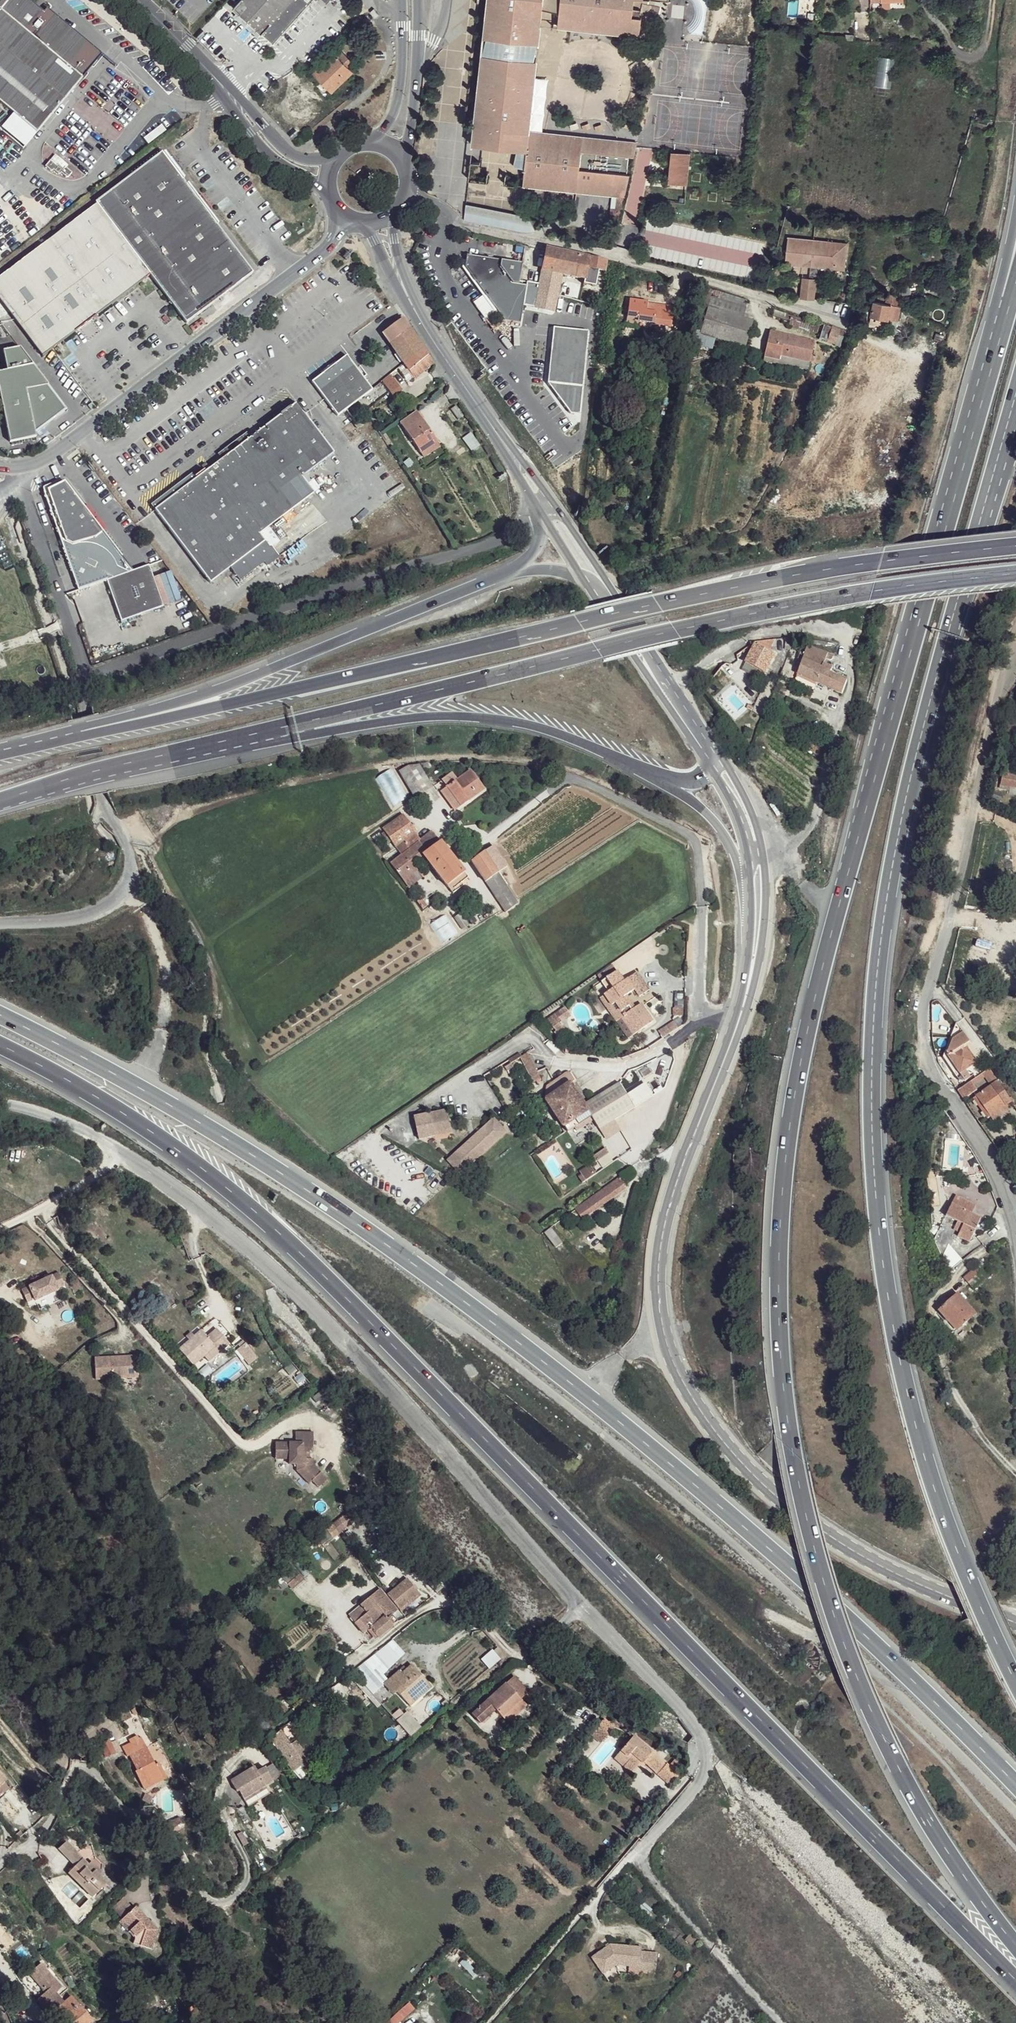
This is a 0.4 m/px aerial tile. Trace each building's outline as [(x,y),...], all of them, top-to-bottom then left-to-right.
[(15,114),(18,117),(34,129),(36,131),(81,77),(101,54),(47,9),(43,13),(28,32),(14,21),(30,3),(32,0),(0,0),(0,102),(15,114)] [(234,8),(274,44),(313,0),(241,0),(234,8)] [(467,126),(477,127),(490,0),(481,0),(467,126)] [(477,127),(475,143),(531,148),(533,131),(546,0),(490,0),(477,127)] [(559,26),(606,30),(609,0),(562,0),(559,26)] [(606,30),(640,34),(643,15),(632,14),(634,0),(609,0),(606,30)] [(684,37),(703,40),(707,0),(688,0),(684,37)] [(30,3),(14,21),(28,32),(43,13),(30,3)] [(238,12),(234,15),(258,37),(261,33),(238,12)] [(341,51),(317,74),(332,91),(351,73),(348,69),(353,63),(341,51)] [(889,86),(892,57),(878,56),(876,75),(885,76),(884,85),(889,86)] [(15,114),(3,129),(23,147),(36,131),(34,129),(18,117),(15,114)] [(590,136),(533,131),(531,148),(527,185),(581,192),(585,169),(583,169),(585,150),(588,151),(590,136)] [(590,136),(588,151),(632,155),(635,155),(639,141),(590,136)] [(15,158),(23,150),(12,139),(4,147),(15,158)] [(531,148),(475,143),(472,179),(527,185),(531,148)] [(185,182),(161,150),(95,200),(96,202),(118,230),(185,182)] [(671,150),(668,182),(687,184),(691,152),(671,150)] [(588,151),(585,169),(630,175),(632,155),(588,151)] [(51,158),(49,160),(62,172),(64,169),(51,158)] [(49,160),(41,169),(48,175),(50,174),(55,178),(57,177),(64,183),(68,178),(62,172),(49,160)] [(585,169),(581,191),(615,195),(627,196),(630,175),(585,169)] [(185,182),(118,230),(149,272),(185,321),(252,272),(223,234),(185,182)] [(615,195),(612,218),(622,220),(627,196),(615,195)] [(149,272),(96,202),(0,276),(0,299),(42,356),(86,322),(149,272)] [(528,216),(465,202),(463,219),(529,233),(535,229),(528,216)] [(225,231),(223,234),(252,272),(254,270),(225,231)] [(812,270),(819,271),(848,274),(851,246),(792,239),(788,268),(804,269),(812,270)] [(589,257),(545,249),(541,270),(563,274),(585,278),(588,269),(589,257)] [(520,263),(466,254),(464,266),(503,319),(519,322),(525,284),(517,283),(520,263)] [(606,260),(589,257),(588,269),(604,271),(606,260)] [(812,270),(804,269),(801,302),(809,303),(816,304),(819,271),(812,270)] [(563,274),(541,270),(533,306),(555,310),(563,274)] [(902,285),(901,294),(916,289),(916,279),(902,285)] [(747,302),(702,288),(698,306),(708,309),(708,307),(742,319),(747,302)] [(874,301),(870,315),(898,320),(902,298),(886,295),(886,298),(878,297),(877,302),(874,301)] [(647,302),(630,300),(628,318),(638,320),(637,322),(654,325),(656,314),(657,305),(647,304),(647,302)] [(402,318),(394,306),(374,321),(381,332),(402,318)] [(708,309),(698,306),(693,320),(702,323),(708,309)] [(742,319),(708,307),(708,309),(702,323),(699,332),(743,347),(751,321),(742,319)] [(402,318),(381,332),(390,345),(411,331),(402,318)] [(588,330),(553,326),(547,382),(570,412),(579,413),(588,330)] [(842,331),(832,328),(831,334),(840,337),(842,331)] [(411,331),(390,345),(404,364),(424,349),(411,331)] [(812,342),(768,332),(762,357),(773,359),(774,354),(778,355),(807,362),(812,342)] [(840,337),(831,334),(829,340),(840,344),(844,338),(840,337)] [(3,350),(7,370),(0,371),(0,394),(11,442),(37,436),(36,432),(26,389),(47,384),(48,384),(20,347),(3,350)] [(424,349),(404,364),(414,379),(433,363),(424,349)] [(349,354),(314,381),(339,415),(374,388),(349,354)] [(391,378),(383,383),(393,396),(400,391),(391,378)] [(47,384),(26,389),(36,432),(66,408),(47,384)] [(269,527),(283,516),(315,492),(308,483),(303,476),(336,451),(298,401),(156,508),(211,581),(232,565),(265,540),(271,547),(272,547),(275,545),(280,541),(274,533),(269,527)] [(416,413),(400,423),(420,453),(436,441),(416,413)] [(362,417),(353,424),(357,429),(365,422),(362,417)] [(436,441),(420,453),(423,456),(439,445),(436,441)] [(321,487),(314,478),(308,483),(315,492),(321,487)] [(283,516),(269,527),(274,533),(287,521),(283,516)] [(74,545),(62,540),(80,590),(109,582),(123,622),(165,609),(151,566),(134,573),(121,567),(117,559),(112,553),(107,548),(97,543),(89,543),(79,543),(74,545)] [(265,540),(232,565),(242,578),(266,560),(269,564),(279,556),(272,547),(271,547),(265,540)] [(282,554),(275,545),(272,547),(279,556),(282,554)] [(59,573),(65,593),(76,590),(70,570),(59,573)] [(774,656),(756,645),(746,664),(764,674),(774,656)] [(828,653),(808,646),(805,654),(801,663),(796,678),(816,685),(823,667),(825,661),(828,653)] [(805,654),(801,653),(797,661),(801,663),(805,654)] [(835,656),(828,653),(825,661),(832,663),(835,656)] [(832,669),(823,667),(816,685),(842,694),(847,682),(830,676),(832,669)] [(399,769),(411,796),(430,788),(418,761),(399,769)] [(1005,769),(1001,790),(1011,792),(1010,796),(1015,797),(1015,771),(1005,769)] [(458,780),(448,787),(460,805),(484,788),(471,771),(458,780)] [(452,772),(442,780),(448,787),(458,780),(452,772)] [(404,815),(382,830),(395,847),(416,833),(404,815)] [(401,855),(390,863),(403,880),(416,870),(409,861),(420,852),(447,888),(449,886),(462,876),(465,874),(432,832),(421,840),(401,855)] [(416,833),(395,847),(401,855),(421,840),(416,833)] [(492,846),(484,852),(499,873),(507,867),(492,846)] [(484,852),(470,862),(485,882),(499,873),(484,852)] [(485,882),(504,909),(505,912),(518,901),(499,873),(485,882)] [(462,876),(449,886),(451,890),(465,880),(462,876)] [(611,988),(603,993),(631,1035),(657,1018),(645,1000),(636,1007),(628,994),(638,986),(644,993),(653,986),(640,968),(628,978),(621,967),(605,977),(611,988)] [(568,1002),(552,1013),(564,1030),(570,1026),(565,1017),(574,1011),(568,1002)] [(941,1048),(960,1075),(983,1059),(963,1032),(941,1048)] [(540,1054),(525,1062),(535,1086),(542,1083),(540,1079),(549,1075),(540,1054)] [(520,1060),(494,1073),(505,1094),(516,1088),(514,1084),(523,1079),(518,1070),(524,1067),(520,1060)] [(982,1060),(974,1066),(980,1077),(990,1070),(982,1060)] [(1011,1102),(990,1070),(980,1077),(973,1081),(958,1091),(965,1101),(975,1093),(972,1089),(985,1079),(989,1084),(993,1089),(979,1099),(990,1117),(1011,1102)] [(547,1088),(546,1102),(571,1085),(576,1082),(573,1076),(566,1076),(547,1088)] [(597,1098),(586,1105),(591,1118),(600,1131),(616,1121),(635,1109),(621,1084),(597,1098)] [(571,1085),(546,1102),(563,1127),(568,1134),(572,1131),(591,1118),(586,1105),(571,1085)] [(454,1106),(418,1112),(423,1135),(439,1133),(438,1127),(458,1124),(454,1106)] [(508,1134),(493,1120),(448,1160),(460,1175),(508,1134)] [(458,1124),(438,1127),(439,1133),(440,1137),(459,1132),(458,1124)] [(591,1166),(581,1173),(583,1176),(580,1178),(584,1184),(597,1175),(591,1166)] [(622,1179),(619,1179),(578,1210),(585,1220),(593,1214),(623,1192),(625,1190),(623,1188),(626,1186),(622,1179)] [(964,1201),(959,1210),(977,1220),(981,1211),(964,1201)] [(949,1219),(936,1242),(945,1261),(956,1244),(962,1247),(963,1244),(973,1251),(976,1246),(986,1227),(977,1220),(959,1210),(953,1221),(949,1219)] [(552,1230),(546,1234),(557,1249),(564,1244),(552,1230)] [(971,1287),(987,1278),(980,1265),(963,1274),(971,1287)] [(61,1275),(23,1290),(29,1303),(36,1300),(37,1302),(63,1292),(61,1289),(66,1287),(61,1275)] [(960,1295),(942,1310),(956,1326),(950,1332),(954,1335),(977,1315),(960,1295)] [(213,1332),(203,1341),(212,1351),(217,1357),(226,1349),(213,1332)] [(198,1335),(178,1352),(192,1368),(199,1362),(212,1351),(203,1341),(198,1335)] [(247,1365),(257,1358),(243,1340),(234,1347),(247,1365)] [(217,1357),(212,1351),(199,1362),(204,1368),(217,1357)] [(135,1358),(92,1360),(93,1381),(136,1380),(135,1358)] [(273,1447),(273,1464),(286,1464),(286,1469),(293,1469),(294,1476),(306,1488),(309,1486),(315,1492),(324,1484),(311,1471),(311,1463),(303,1463),(303,1457),(306,1457),(311,1450),(310,1438),(293,1437),(291,1448),(273,1447)] [(352,1496),(343,1504),(349,1512),(358,1504),(352,1496)] [(364,1502),(355,1510),(360,1517),(370,1509),(364,1502)] [(354,1509),(343,1518),(350,1525),(360,1517),(355,1510),(354,1509)] [(336,1536),(350,1525),(343,1518),(330,1529),(316,1541),(322,1547),(336,1536)] [(293,1571),(282,1580),(287,1587),(299,1577),(293,1571)] [(405,1578),(386,1594),(397,1608),(416,1591),(405,1578)] [(390,1614),(395,1609),(377,1588),(358,1604),(360,1606),(365,1612),(353,1622),(362,1633),(368,1628),(376,1637),(396,1620),(390,1614)] [(348,1617),(353,1622),(365,1612),(360,1606),(348,1617)] [(491,1652),(481,1658),(488,1668),(498,1661),(491,1652)] [(412,1665),(386,1686),(395,1696),(399,1693),(405,1702),(420,1689),(425,1694),(432,1688),(412,1665)] [(514,1707),(529,1692),(515,1678),(474,1717),(486,1728),(499,1714),(502,1718),(514,1707)] [(420,1689),(405,1702),(411,1706),(425,1694),(420,1689)] [(520,1713),(514,1707),(502,1718),(508,1724),(520,1713)] [(408,1737),(419,1728),(404,1712),(394,1720),(408,1737)] [(616,1730),(606,1721),(592,1736),(602,1745),(616,1730)] [(278,1732),(270,1739),(281,1754),(289,1766),(294,1772),(301,1766),(304,1770),(312,1764),(294,1742),(289,1746),(278,1732)] [(132,1763),(143,1781),(155,1773),(154,1771),(159,1768),(152,1756),(142,1738),(126,1747),(134,1762),(132,1763)] [(662,1765),(633,1740),(620,1756),(628,1764),(622,1769),(630,1776),(640,1765),(653,1777),(662,1765)] [(111,1743),(101,1747),(106,1757),(120,1752),(117,1742),(112,1745),(111,1743)] [(159,1768),(154,1771),(155,1773),(164,1768),(156,1754),(152,1756),(159,1768)] [(628,1764),(620,1756),(613,1762),(622,1769),(628,1764)] [(257,1768),(232,1780),(237,1792),(239,1790),(243,1797),(264,1786),(273,1782),(267,1769),(258,1772),(257,1768)] [(678,1779),(665,1768),(655,1779),(668,1790),(678,1779)] [(577,1786),(572,1779),(565,1786),(572,1791),(577,1786)] [(264,1786),(243,1797),(247,1807),(269,1795),(264,1786)] [(2,1806),(0,1807),(0,1810),(6,1817),(8,1815),(11,1817),(16,1811),(2,1795),(0,1797),(0,1804),(2,1806)] [(235,1821),(229,1824),(243,1848),(248,1845),(235,1821)] [(72,1843),(65,1849),(79,1863),(85,1856),(72,1843)] [(84,1867),(80,1870),(100,1896),(112,1884),(103,1876),(105,1873),(96,1864),(93,1865),(85,1856),(79,1863),(84,1867)] [(101,1859),(96,1864),(105,1873),(108,1865),(101,1859)] [(97,1899),(100,1896),(80,1870),(75,1875),(97,1899)] [(134,1908),(116,1923),(126,1933),(128,1931),(133,1938),(139,1932),(138,1946),(151,1948),(156,1931),(134,1908)] [(610,1946),(592,1959),(603,1975),(617,1966),(640,1968),(639,1974),(655,1975),(657,1955),(641,1954),(642,1949),(610,1946)] [(65,2002),(55,1993),(62,1986),(39,1963),(19,1984),(51,2016),(65,2002)] [(385,2019),(388,2022),(398,2022),(415,2010),(408,2001),(385,2019)] [(64,2019),(67,2022),(88,2022),(92,2020),(79,2006),(64,2019)] [(345,2019),(347,2022),(359,2022),(361,2022),(356,2013),(345,2019)]
